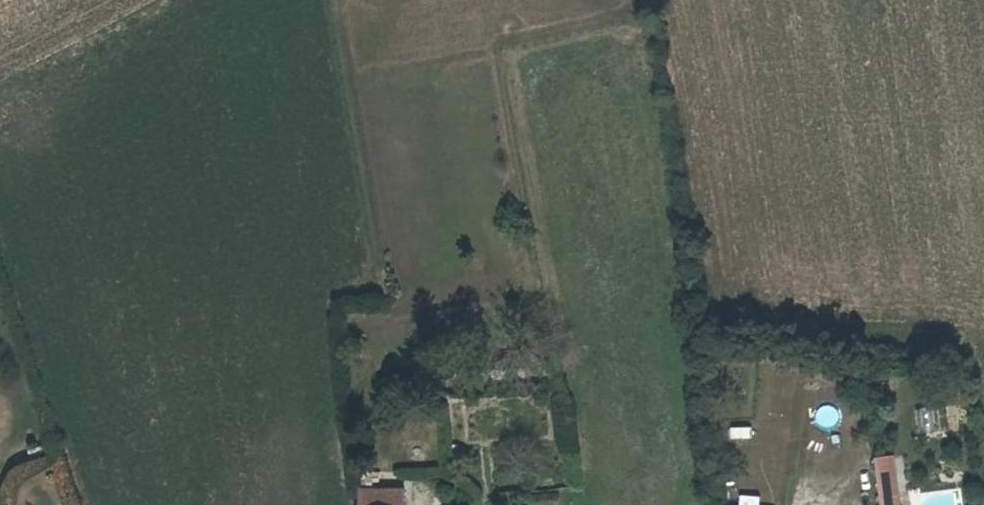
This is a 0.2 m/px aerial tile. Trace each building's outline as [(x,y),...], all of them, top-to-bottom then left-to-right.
[(750,437),(750,425),(727,426),(727,438),(750,437)]
